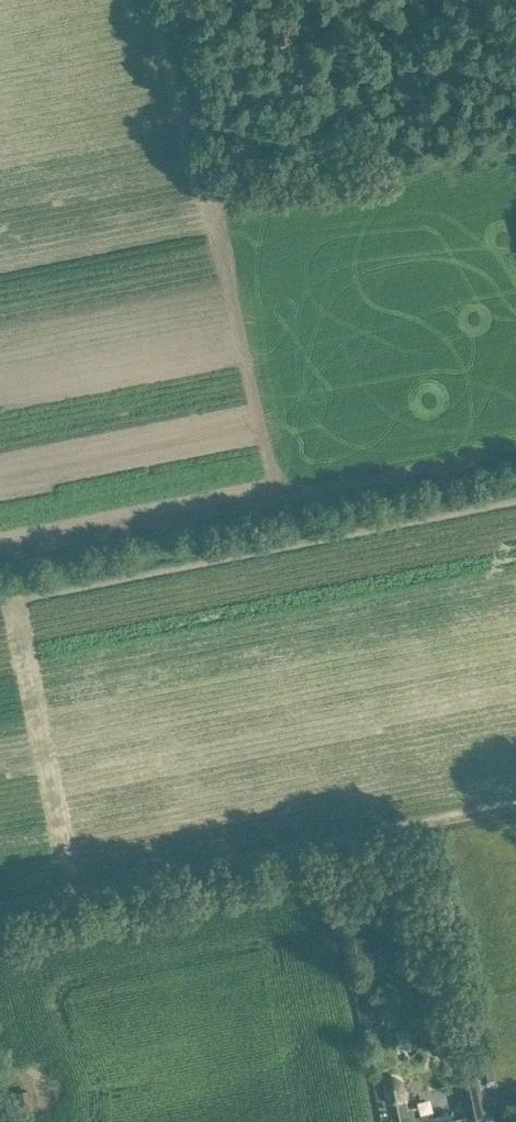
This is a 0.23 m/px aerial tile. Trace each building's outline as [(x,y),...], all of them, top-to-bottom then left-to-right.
[(384,1087),(387,1102),(397,1100),(401,1121),(432,1121),(430,1115),(416,1118),(413,1108),(409,1109),(406,1098),(408,1098),(405,1082),(404,1080),(401,1077),(397,1075),(393,1074),(389,1076),(386,1079),(384,1083),(384,1087)] [(462,1079),(468,1117),(486,1114),(479,1076),(462,1079)]
